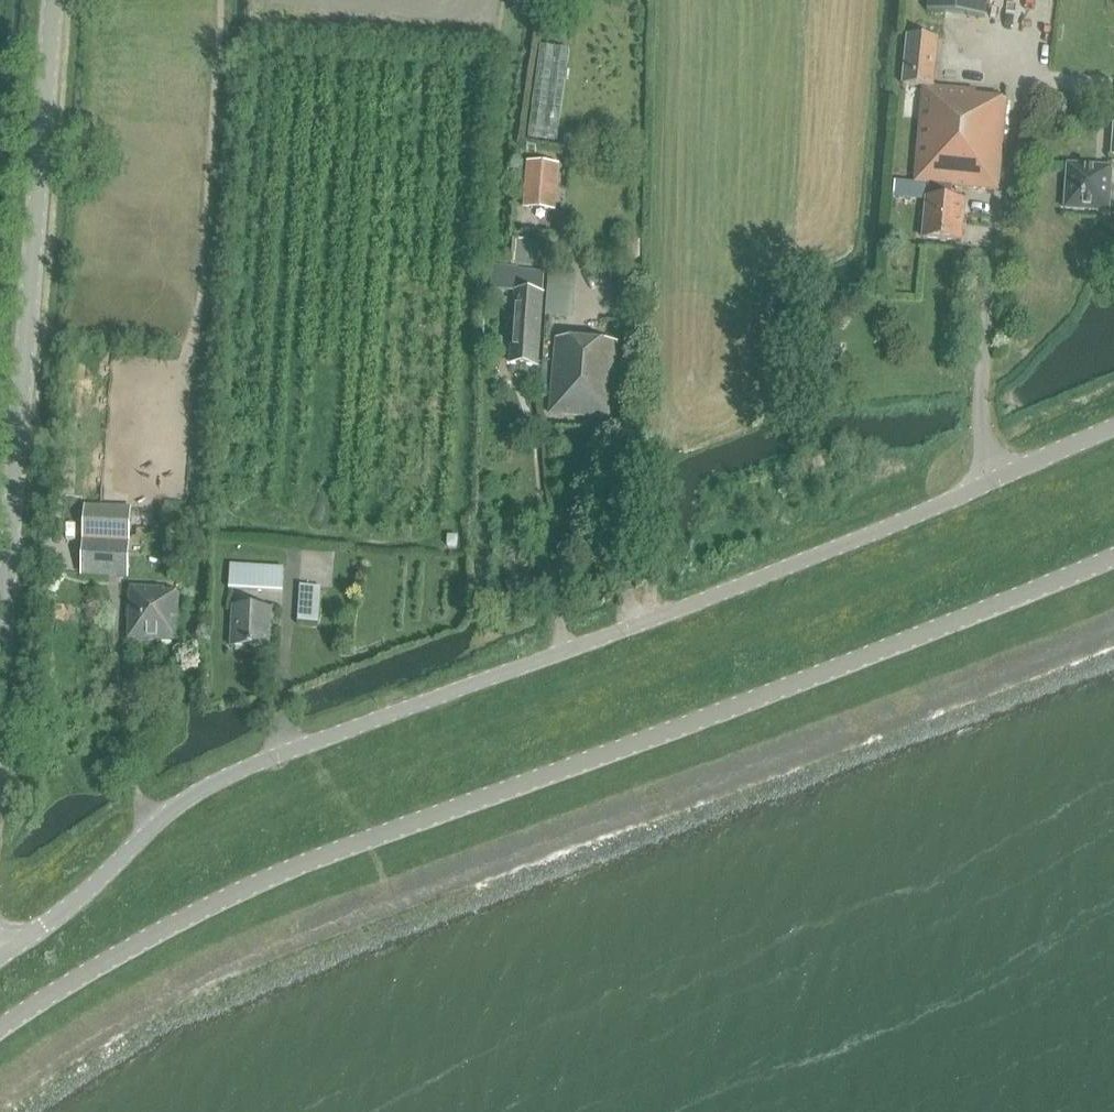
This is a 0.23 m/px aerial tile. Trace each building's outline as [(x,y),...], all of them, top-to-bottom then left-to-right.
[(928,12),(985,18),(987,0),(929,0),(928,12)] [(922,87),(933,88),(937,38),(907,36),(902,86),(922,87)] [(557,141),(570,49),(541,45),(528,137),(557,141)] [(922,87),(914,183),(929,184),(950,185),(996,189),(1004,99),(974,96),(974,92),(933,88),(922,87)] [(558,213),(562,167),(529,164),(525,210),(558,213)] [(1109,212),(1112,169),(1069,166),(1066,209),(1109,212)] [(950,185),(929,184),(928,199),(925,198),(922,238),(961,242),(965,202),(948,201),(950,185)] [(541,293),(517,292),(513,363),(538,364),(541,293)] [(611,421),(618,346),(557,340),(550,416),(611,421)] [(83,575),(127,578),(131,512),(87,509),(83,575)] [(449,550),(460,551),(460,539),(450,538),(449,550)] [(230,591),(232,591),(282,593),(283,569),(231,567),(230,591)] [(318,623),(320,587),(300,586),(298,622),(318,623)] [(130,641),(178,643),(180,596),(166,595),(166,591),(132,589),(130,641)] [(232,648),(269,650),(271,611),(234,609),(232,648)]
